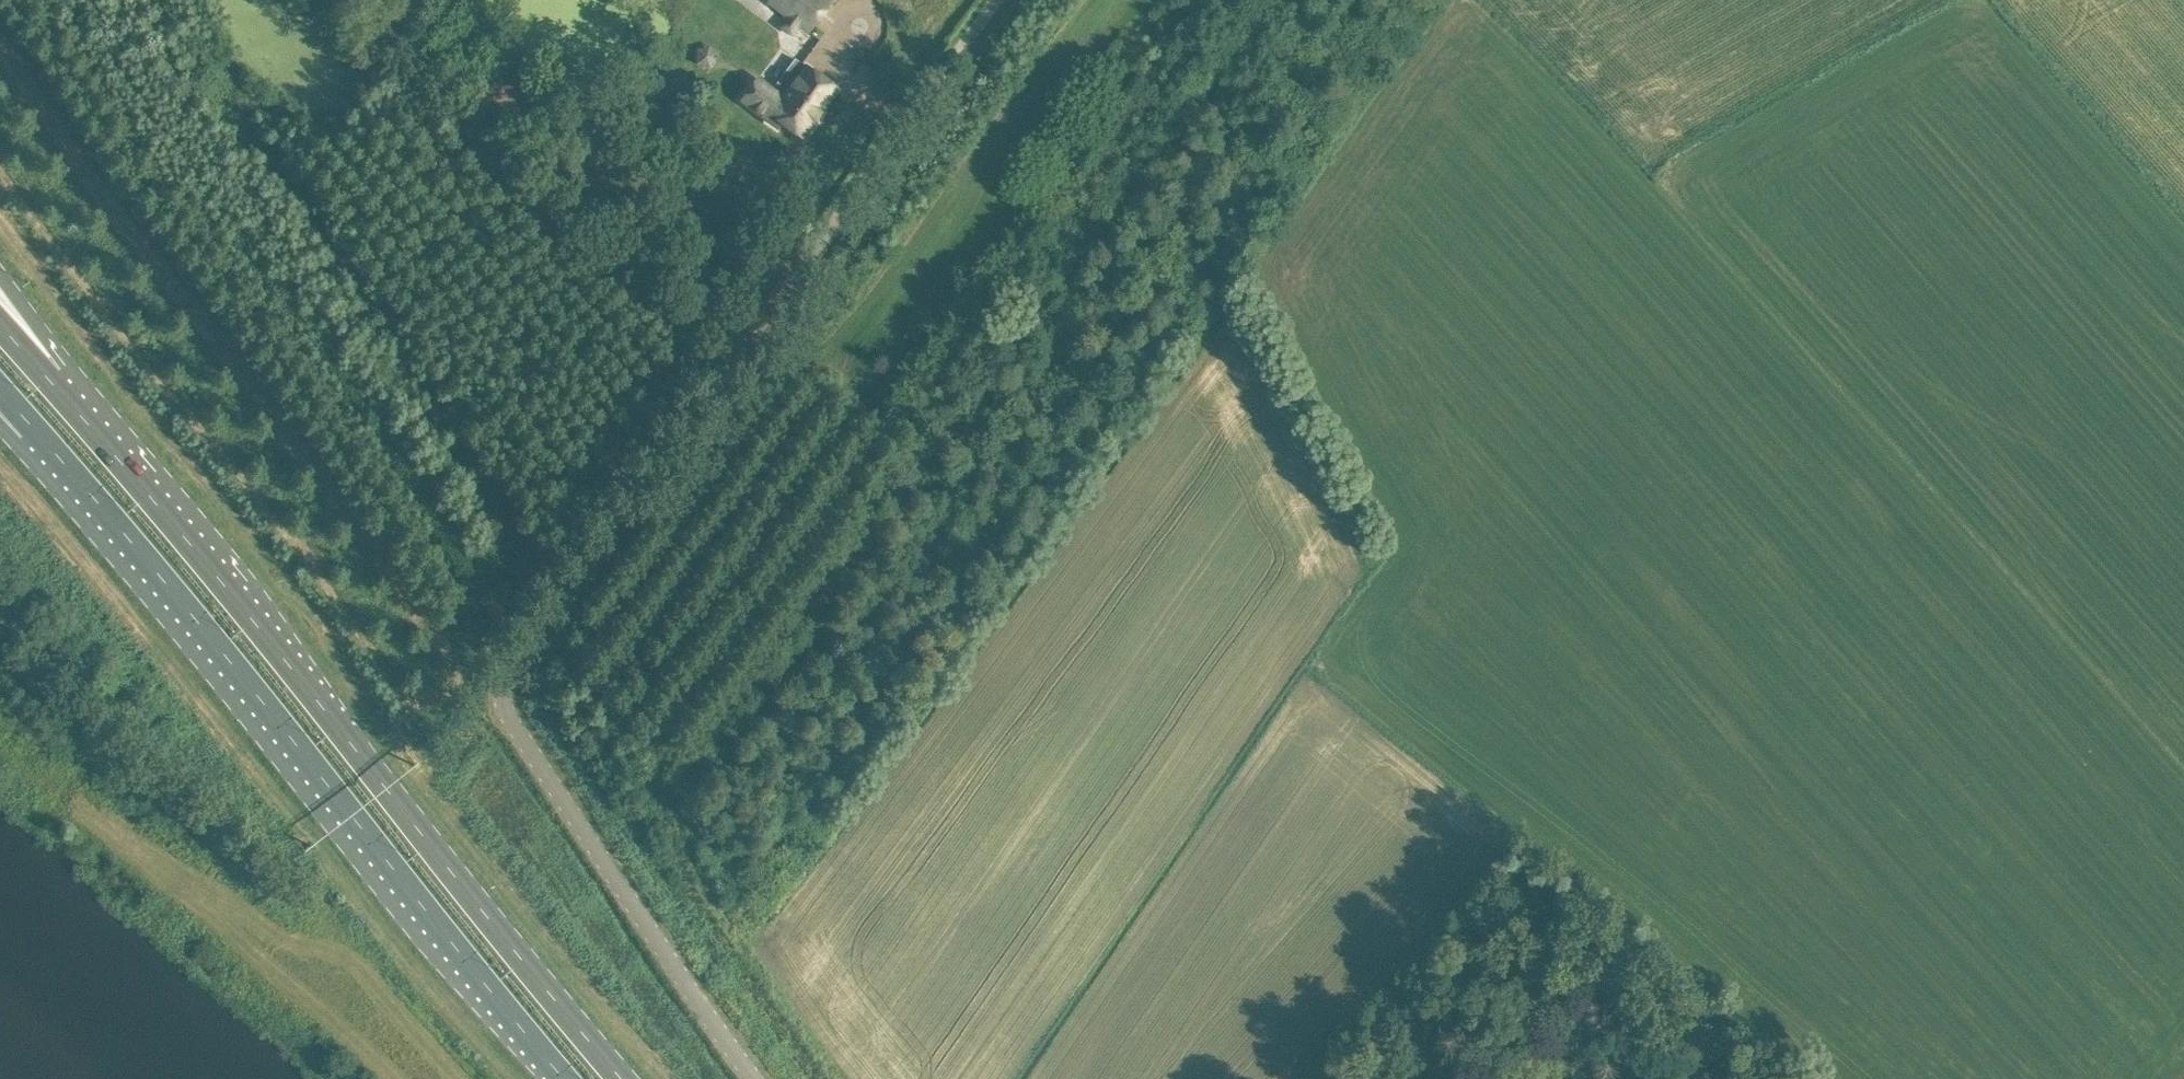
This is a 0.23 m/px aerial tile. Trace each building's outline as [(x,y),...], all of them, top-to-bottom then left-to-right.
[(789,17),(782,26),(791,33),(798,24),(809,31),(832,0),(767,0),(789,17)] [(812,119),(821,108),(837,87),(802,62),(801,63),(795,58),(771,89),(756,78),(741,99),(778,126),(781,122),(803,139),(816,122),(812,119)] [(812,119),(816,122),(824,111),(821,108),(812,119)]
